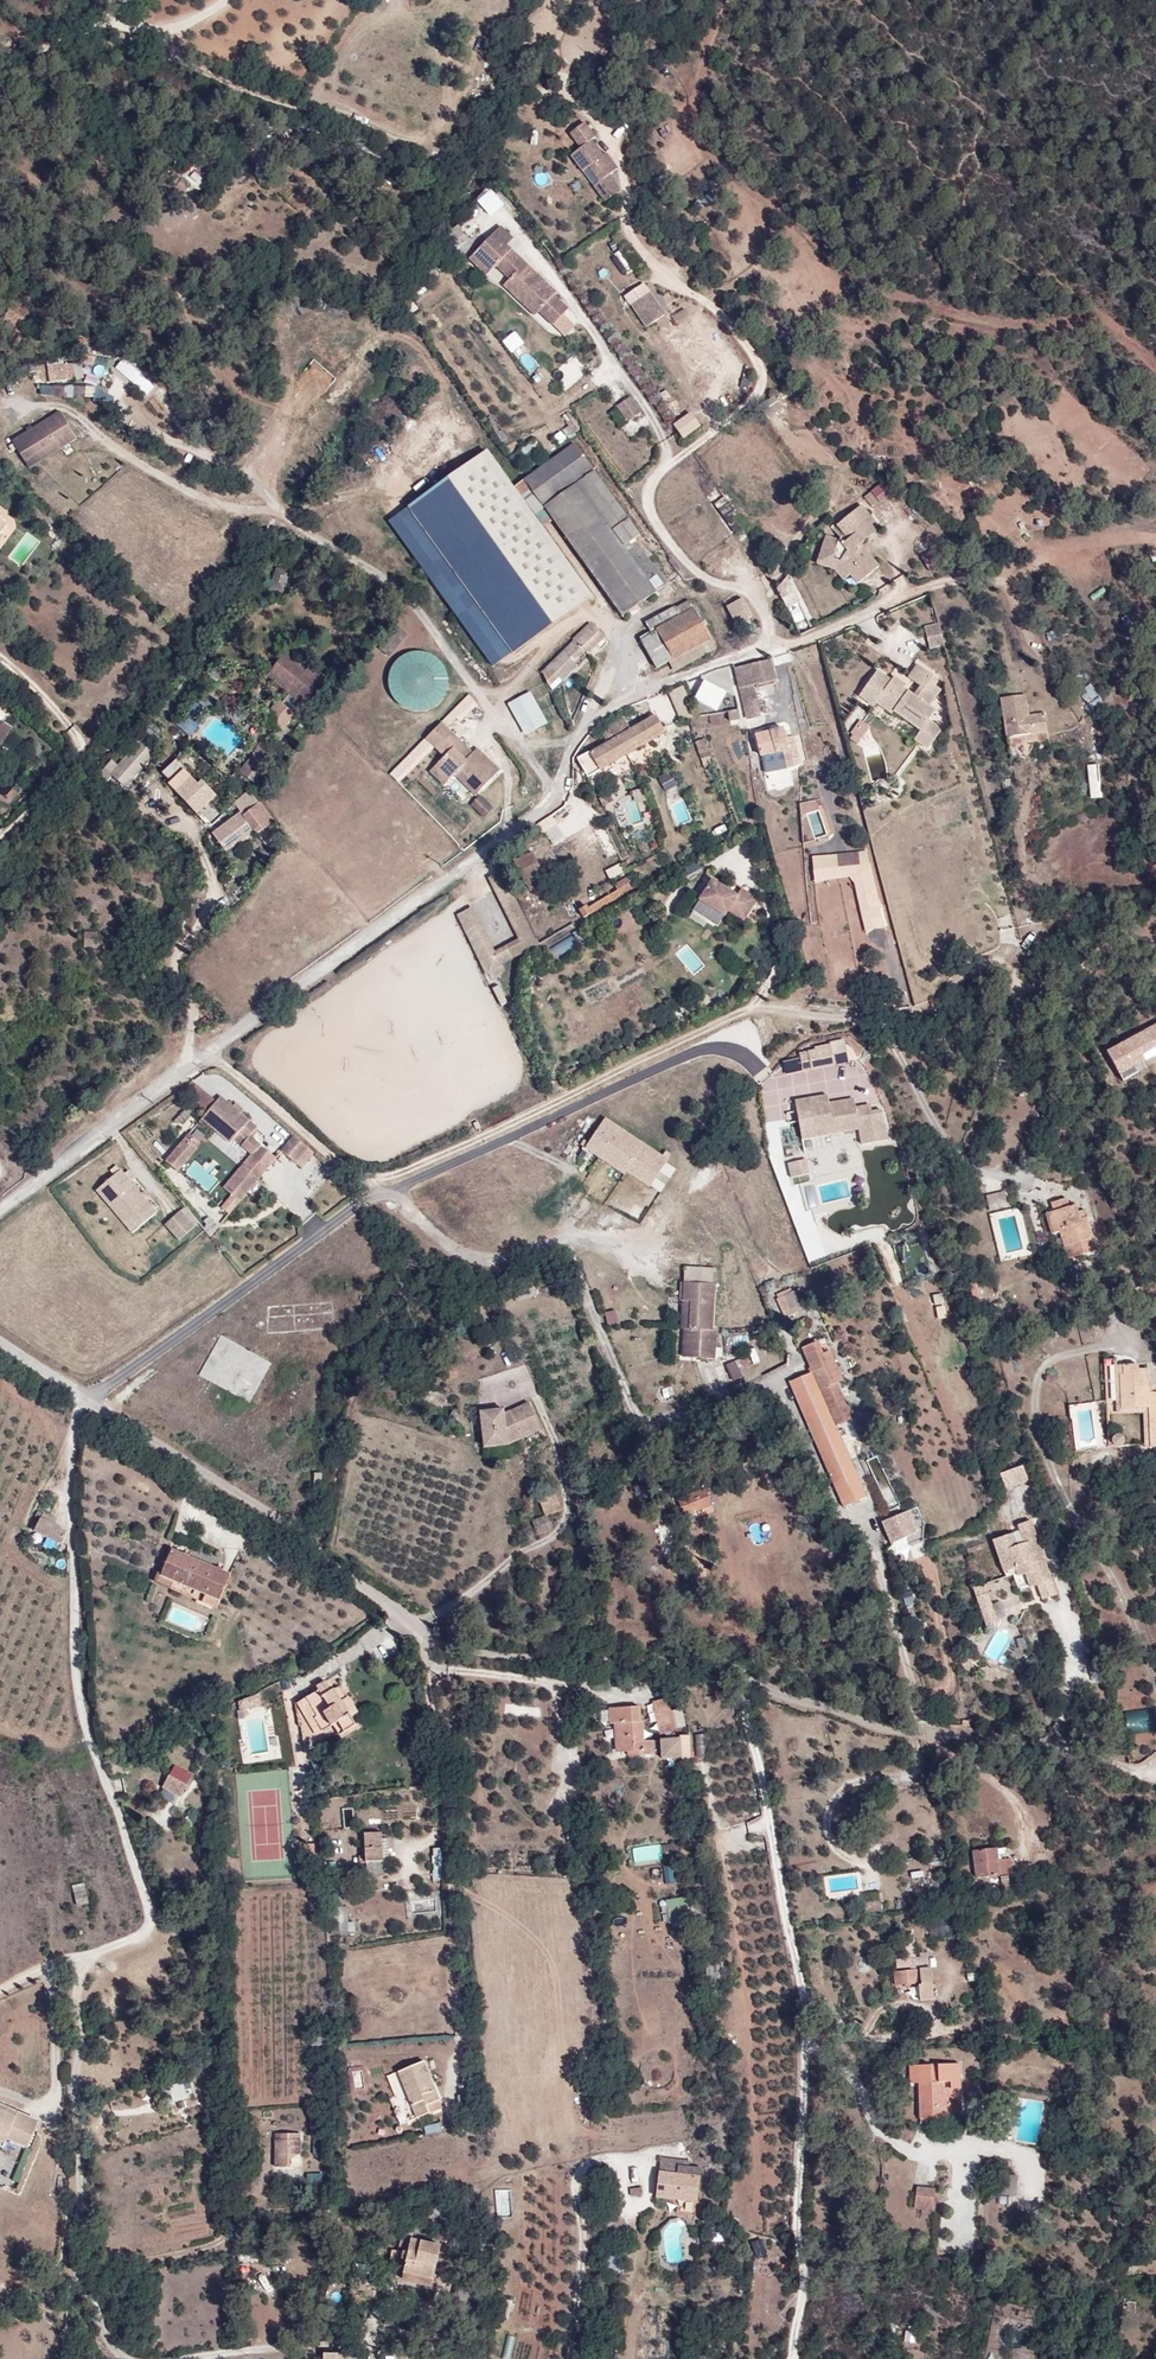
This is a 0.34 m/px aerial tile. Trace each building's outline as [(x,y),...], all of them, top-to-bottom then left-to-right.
[(603,156),(592,141),(571,157),(583,173),(589,168),(599,182),(594,186),(605,202),(630,184),(606,153),(603,156)] [(223,165),(209,154),(203,162),(200,159),(193,168),(209,182),(223,165)] [(492,188),(479,199),(491,215),(505,204),(492,188)] [(513,237),(500,224),(475,251),(492,267),(495,264),(509,277),(540,307),(538,310),(552,324),(568,307),(554,294),(546,286),(548,284),(533,269),(530,271),(523,264),(525,262),(507,244),(513,237)] [(492,267),(475,251),(469,257),(486,274),(492,267)] [(533,269),(525,262),(523,264),(530,271),(533,269)] [(503,284),(534,313),(538,310),(540,307),(509,277),(503,284)] [(556,291),(548,284),(546,286),(554,294),(556,291)] [(328,293),(316,290),(315,295),(327,298),(328,293)] [(649,293),(631,305),(647,328),(664,316),(649,293)] [(8,323),(19,329),(25,320),(9,310),(4,320),(8,323)] [(25,333),(19,329),(8,323),(2,333),(19,343),(25,333)] [(517,331),(505,340),(513,351),(525,342),(517,331)] [(146,387),(152,377),(117,355),(111,366),(146,387)] [(76,379),(72,363),(57,366),(59,382),(76,379)] [(95,395),(94,385),(72,386),(73,397),(95,395)] [(631,397),(618,406),(629,421),(642,412),(631,397)] [(691,414),(675,426),(684,438),(699,427),(691,414)] [(76,442),(59,415),(12,444),(29,471),(76,442)] [(622,617),(656,592),(628,552),(624,546),(640,534),(574,443),(523,480),(622,617)] [(591,603),(488,459),(410,514),(513,658),(591,603)] [(884,485),(867,492),(873,506),(889,499),(884,485)] [(856,534),(874,519),(863,506),(838,527),(848,540),(842,545),(847,551),(840,562),(851,574),(859,583),(879,566),(861,544),(863,542),(856,534)] [(513,658),(410,514),(391,528),(494,672),(513,658)] [(880,526),(874,519),(856,534),(863,542),(880,526)] [(819,555),(832,559),(838,540),(827,536),(819,555)] [(628,552),(656,592),(667,584),(637,544),(628,552)] [(851,574),(840,562),(832,559),(819,555),(817,563),(836,570),(845,580),(851,574)] [(272,587),(285,591),(292,570),(278,566),(272,587)] [(799,601),(787,577),(777,589),(787,607),(799,601)] [(743,598),(726,607),(735,625),(752,617),(743,598)] [(674,658),(712,639),(689,599),(673,607),(678,617),(670,621),(665,611),(645,622),(652,635),(640,641),(656,668),(674,658)] [(678,617),(673,607),(665,611),(670,621),(678,617)] [(604,636),(592,625),(544,672),(549,686),(586,649),(588,651),(604,636)] [(940,629),(926,633),(932,653),(946,649),(946,648),(940,629)] [(573,636),(569,631),(558,640),(563,645),(573,636)] [(715,646),(712,639),(674,658),(677,667),(715,646)] [(454,696),(433,646),(386,665),(406,715),(454,696)] [(302,704),(317,684),(283,658),(268,679),(302,704)] [(777,681),(772,662),(747,666),(753,686),(777,681)] [(893,686),(879,676),(862,701),(877,711),(879,708),(895,719),(897,716),(924,735),(918,744),(931,753),(944,735),(931,726),(937,717),(930,712),(938,702),(931,697),(937,690),(941,684),(921,670),(911,683),(924,692),(917,702),(905,694),(908,691),(896,683),(893,686)] [(696,698),(719,710),(728,690),(705,679),(696,698)] [(1092,683),(1081,691),(1093,706),(1104,698),(1092,683)] [(943,694),(937,690),(931,697),(938,702),(943,694)] [(548,723),(530,692),(507,704),(525,735),(548,723)] [(1006,737),(1007,737),(1035,734),(1046,732),(1044,713),(1029,716),(1025,694),(1001,698),(1006,737)] [(265,718),(282,732),(297,714),(280,699),(265,718)] [(759,717),(755,701),(744,704),(748,719),(759,717)] [(629,730),(624,721),(603,732),(608,741),(580,757),(576,759),(587,778),(665,733),(655,714),(629,730)] [(859,742),(871,726),(863,720),(851,736),(859,742)] [(461,769),(482,789),(501,771),(477,748),(472,753),(467,758),(461,753),(466,747),(442,723),(426,739),(444,756),(433,768),(448,782),(454,775),(461,769)] [(12,732),(3,726),(0,731),(0,747),(1,748),(12,732)] [(786,736),(783,727),(755,735),(761,754),(784,748),(787,758),(800,756),(796,741),(794,742),(792,735),(786,736)] [(1035,734),(1007,737),(1009,744),(1036,740),(1035,734)] [(261,745),(241,770),(254,781),(275,756),(261,745)] [(111,778),(125,789),(153,758),(139,746),(118,770),(111,778)] [(467,758),(472,753),(466,747),(461,753),(467,758)] [(177,758),(160,775),(200,814),(217,797),(177,758)] [(1090,764),(1092,797),(1102,796),(1099,763),(1090,764)] [(111,778),(118,770),(112,764),(99,778),(106,784),(111,778)] [(444,786),(448,782),(433,768),(429,771),(444,786)] [(476,795),(482,789),(461,769),(454,775),(476,795)] [(669,772),(659,778),(665,791),(676,785),(669,772)] [(610,794),(601,798),(604,805),(612,801),(610,794)] [(492,808),(481,796),(472,806),(484,816),(492,808)] [(257,837),(240,817),(212,838),(225,856),(237,848),(240,850),(257,837)] [(860,850),(870,918),(882,916),(872,849),(860,850)] [(527,880),(543,871),(533,851),(516,859),(527,880)] [(859,851),(814,855),(816,878),(860,874),(859,851)] [(460,912),(488,980),(507,972),(502,961),(538,946),(506,870),(491,876),(518,940),(495,949),(477,905),(460,912)] [(579,910),(584,918),(638,887),(634,880),(589,907),(588,905),(579,910)] [(737,896),(713,880),(700,900),(724,916),(728,910),(744,920),(757,900),(741,890),(737,896)] [(98,948),(98,932),(84,932),(84,947),(98,948)] [(135,964),(122,954),(115,961),(127,972),(135,964)] [(1155,1051),(1155,1022),(1107,1048),(1123,1079),(1140,1070),(1136,1062),(1155,1051)] [(800,1057),(785,1059),(787,1073),(851,1063),(847,1040),(799,1048),(800,1057)] [(192,1095),(209,1108),(217,1098),(199,1085),(192,1095)] [(796,1100),(802,1140),(860,1131),(855,1099),(830,1103),(829,1095),(796,1100)] [(240,1132),(248,1139),(257,1127),(220,1096),(205,1115),(216,1123),(235,1139),(240,1132)] [(643,1141),(605,1116),(586,1146),(623,1171),(625,1168),(643,1141)] [(229,1144),(235,1139),(216,1123),(211,1129),(229,1144)] [(180,1170),(208,1136),(195,1126),(167,1160),(180,1170)] [(242,1145),(248,1139),(240,1132),(235,1139),(242,1145)] [(296,1139),(284,1152),(294,1161),(306,1148),(296,1139)] [(668,1157),(643,1141),(625,1168),(650,1185),(668,1157)] [(811,1158),(807,1159),(811,1174),(815,1173),(811,1158)] [(811,1174),(807,1159),(797,1161),(801,1176),(811,1174)] [(133,1233),(160,1212),(128,1173),(101,1194),(133,1233)] [(1080,1219),(1077,1213),(1074,1205),(1068,1207),(1065,1198),(1052,1203),(1054,1211),(1046,1214),(1052,1234),(1060,1231),(1065,1246),(1091,1238),(1085,1218),(1080,1219)] [(166,1223),(180,1239),(201,1222),(187,1205),(166,1223)] [(685,1281),(716,1281),(716,1266),(686,1266),(685,1281)] [(714,1331),(717,1284),(684,1283),(681,1329),(685,1329),(683,1358),(716,1360),(718,1331),(714,1331)] [(779,1298),(793,1291),(791,1287),(777,1294),(779,1298)] [(800,1288),(793,1291),(779,1298),(778,1298),(787,1317),(800,1312),(796,1306),(806,1301),(800,1288)] [(807,1364),(830,1353),(827,1345),(804,1356),(807,1364)] [(831,1356),(830,1353),(807,1364),(811,1373),(822,1395),(836,1427),(853,1418),(836,1383),(842,1380),(841,1377),(831,1356)] [(837,1353),(831,1356),(841,1377),(847,1374),(837,1353)] [(1123,1365),(1124,1374),(1121,1374),(1122,1398),(1122,1408),(1150,1407),(1150,1417),(1155,1417),(1155,1392),(1153,1392),(1148,1393),(1147,1379),(1147,1369),(1137,1369),(1137,1364),(1123,1365)] [(1124,1374),(1123,1365),(1114,1365),(1115,1398),(1122,1398),(1121,1374),(1124,1374)] [(867,1497),(836,1427),(822,1395),(811,1373),(789,1382),(845,1506),(867,1497)] [(529,1403),(519,1408),(521,1412),(530,1407),(529,1403)] [(521,1412),(519,1408),(505,1415),(504,1410),(481,1413),(485,1447),(508,1443),(522,1437),(519,1432),(538,1423),(530,1407),(521,1412)] [(519,1432),(522,1437),(541,1428),(538,1423),(519,1432)] [(1026,1464),(1002,1474),(1008,1489),(1032,1479),(1026,1464)] [(894,1481),(890,1484),(900,1506),(905,1503),(894,1481)] [(705,1488),(677,1499),(684,1516),(712,1505),(705,1488)] [(552,1504),(559,1501),(556,1493),(538,1499),(545,1516),(555,1513),(552,1504)] [(562,1510),(559,1501),(552,1504),(555,1513),(562,1510)] [(903,1513),(896,1516),(899,1523),(884,1530),(890,1544),(913,1535),(903,1513)] [(55,1520),(43,1514),(34,1531),(61,1545),(67,1532),(53,1524),(55,1520)] [(899,1523),(896,1516),(895,1514),(880,1521),(884,1530),(899,1523)] [(550,1530),(545,1516),(530,1522),(535,1536),(550,1530)] [(1058,1595),(1032,1521),(1018,1526),(1024,1544),(1019,1547),(1014,1533),(991,1541),(1003,1573),(1015,1569),(1018,1578),(1026,1575),(1031,1590),(1037,1588),(1041,1601),(1058,1595)] [(171,1550),(160,1574),(220,1599),(230,1576),(171,1550)] [(220,1599),(160,1574),(155,1572),(150,1582),(216,1609),(220,1599)] [(973,1588),(987,1628),(999,1624),(989,1594),(986,1594),(983,1585),(973,1588)] [(330,1679),(326,1681),(332,1690),(334,1688),(335,1688),(330,1679)] [(319,1690),(307,1697),(319,1716),(315,1718),(323,1731),(339,1721),(346,1732),(356,1726),(342,1701),(334,1688),(332,1690),(326,1681),(325,1680),(316,1685),(319,1690)] [(335,1688),(334,1688),(342,1701),(346,1699),(339,1686),(335,1688)] [(242,1700),(234,1703),(238,1711),(262,1706),(259,1693),(246,1698),(245,1697),(242,1699),(242,1700)] [(319,1716),(307,1697),(297,1703),(316,1735),(323,1731),(315,1718),(319,1716)] [(655,1716),(671,1712),(668,1698),(652,1702),(655,1716)] [(618,1724),(619,1752),(628,1751),(629,1756),(654,1754),(653,1740),(644,1741),(644,1722),(640,1722),(639,1706),(609,1708),(610,1724),(614,1724),(618,1724)] [(1127,1710),(1129,1731),(1155,1730),(1153,1709),(1127,1710)] [(675,1731),(671,1712),(655,1716),(659,1734),(675,1731)] [(681,1739),(661,1740),(662,1761),(682,1760),(681,1739)] [(169,1775),(162,1787),(180,1797),(187,1785),(169,1775)] [(366,1862),(383,1862),(383,1860),(382,1839),(381,1831),(365,1832),(366,1862)] [(646,1846),(647,1857),(662,1855),(661,1844),(646,1846)] [(975,1876),(1000,1873),(1008,1872),(1012,1872),(1011,1859),(999,1861),(998,1848),(972,1852),(975,1876)] [(433,1870),(442,1870),(441,1849),(432,1849),(433,1870)] [(383,1873),(383,1862),(366,1862),(367,1874),(383,1873)] [(442,1881),(442,1870),(433,1870),(433,1881),(442,1881)] [(1008,1872),(1000,1873),(1001,1884),(1009,1883),(1008,1872)] [(84,1883),(73,1885),(77,1906),(89,1904),(84,1883)] [(879,1900),(860,1903),(861,1914),(881,1910),(879,1900)] [(916,1958),(915,1952),(914,1932),(904,1934),(907,1959),(897,1960),(897,1967),(913,1966),(914,1970),(894,1972),(895,1986),(918,1983),(920,2001),(933,2000),(929,1957),(916,1958)] [(982,1971),(967,1974),(968,1982),(983,1979),(982,1971)] [(426,2105),(439,2099),(424,2061),(399,2072),(417,2117),(429,2112),(426,2105)] [(959,2063),(910,2065),(911,2083),(919,2083),(921,2118),(961,2116),(959,2063)] [(182,2082),(170,2087),(175,2102),(187,2098),(182,2082)] [(443,2107),(439,2099),(426,2105),(429,2112),(443,2107)] [(18,2112),(1,2105),(0,2107),(0,2109),(17,2116),(18,2112)] [(16,2142),(28,2148),(39,2121),(18,2112),(17,2116),(0,2109),(0,2132),(9,2136),(8,2139),(16,2142)] [(439,2122),(424,2126),(426,2134),(441,2130),(439,2122)] [(6,2143),(8,2139),(9,2136),(0,2132),(0,2140),(6,2143)] [(301,2134),(275,2134),(276,2167),(291,2167),(291,2154),(301,2154),(301,2134)] [(677,2173),(678,2165),(679,2159),(662,2157),(656,2196),(697,2202),(700,2175),(677,2173)] [(701,2167),(678,2165),(677,2173),(700,2175),(701,2167)] [(998,2194),(1011,2196),(1016,2196),(1018,2175),(1000,2173),(998,2194)] [(916,2186),(914,2208),(933,2210),(935,2188),(916,2186)] [(642,2187),(630,2188),(631,2196),(643,2195),(642,2187)] [(1011,2204),(1011,2196),(998,2194),(997,2203),(1011,2204)] [(1130,2219),(1121,2223),(1124,2231),(1134,2227),(1130,2219)] [(404,2272),(433,2279),(441,2244),(412,2238),(414,2229),(407,2227),(404,2243),(411,2244),(409,2251),(407,2259),(404,2272)] [(763,2239),(756,2242),(760,2256),(768,2253),(763,2239)] [(240,2264),(252,2263),(251,2248),(245,2248),(246,2253),(239,2254),(240,2264)] [(407,2259),(409,2251),(403,2250),(401,2258),(407,2259)] [(1126,2263),(1122,2276),(1135,2278),(1138,2266),(1126,2263)] [(431,2287),(433,2279),(404,2272),(402,2280),(431,2287)] [(368,2285),(369,2279),(351,2276),(350,2288),(367,2290),(366,2297),(375,2298),(376,2286),(368,2285)] [(484,2284),(476,2282),(471,2305),(479,2307),(484,2284)] [(1149,2314),(1134,2311),(1132,2320),(1148,2322),(1149,2314)]
